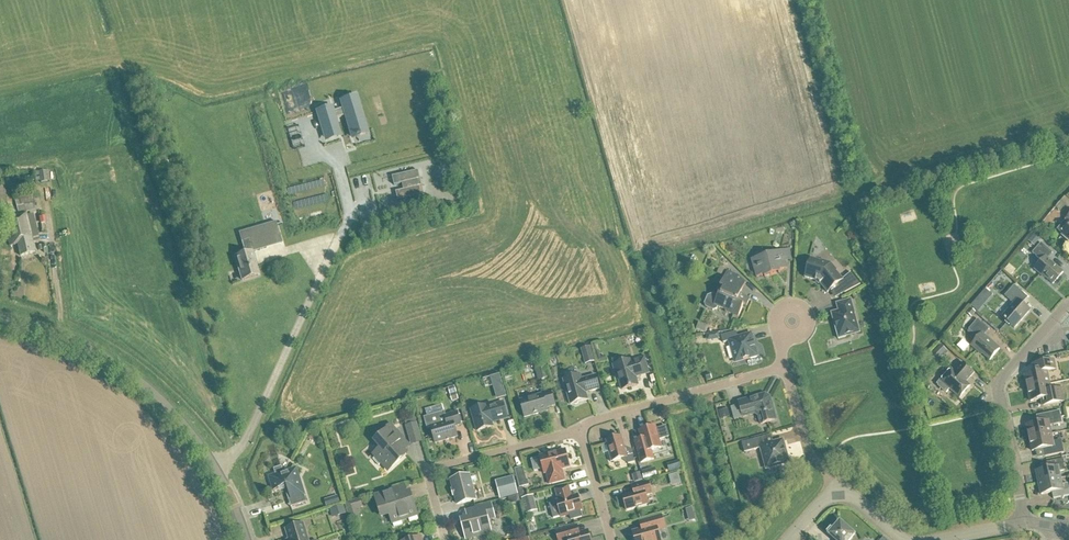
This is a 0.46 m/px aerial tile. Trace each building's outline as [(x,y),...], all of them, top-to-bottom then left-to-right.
[(330,109),(318,112),(323,130),(335,126),(333,121),(346,117),(353,139),(366,135),(357,103),(343,107),(344,109),(331,113),(330,109)] [(419,181),(403,184),(405,191),(421,188),(419,181)] [(21,257),(36,253),(32,242),(39,241),(33,215),(26,216),(26,213),(3,218),(10,247),(18,245),(21,257)] [(275,223),(265,226),(267,233),(277,229),(275,223)] [(249,240),(241,243),(245,255),(235,258),(242,281),(260,276),(257,268),(259,267),(254,252),(266,249),(262,233),(248,237),(249,240)] [(1035,234),(1028,242),(1034,247),(1041,240),(1035,234)] [(1053,285),(1063,273),(1048,260),(1053,254),(1041,244),(1032,254),(1042,262),(1035,270),(1042,277),(1042,276),(1053,285)] [(789,249),(782,251),(752,261),(757,279),(764,276),(765,278),(781,274),(780,272),(788,269),(785,262),(792,260),(789,249)] [(861,285),(851,273),(843,280),(836,272),(837,271),(831,264),(822,261),(822,263),(811,259),(805,278),(816,282),(817,283),(817,282),(820,284),(820,285),(821,285),(828,294),(838,285),(845,294),(861,285)] [(741,296),(746,284),(737,276),(727,272),(720,288),(724,290),(721,296),(719,295),(718,298),(712,296),(708,297),(705,305),(707,309),(713,311),(717,310),(718,308),(726,311),(725,313),(739,318),(744,306),(747,307),(750,300),(741,296)] [(1022,305),(1028,299),(1014,286),(1005,297),(1014,305),(1002,318),(1014,329),(1030,312),(1022,305)] [(838,340),(846,338),(846,337),(859,333),(854,315),(855,315),(851,301),(837,305),(839,313),(833,315),(838,332),(836,332),(838,340)] [(971,309),(967,313),(972,318),(976,314),(971,309)] [(997,326),(1001,320),(987,313),(984,319),(997,326)] [(984,336),(989,331),(978,320),(969,330),(978,339),(971,347),(979,353),(979,352),(990,361),(1000,350),(984,336)] [(706,334),(709,328),(699,324),(696,330),(706,334)] [(706,335),(707,342),(720,340),(719,333),(706,335)] [(758,356),(757,350),(755,350),(751,335),(738,339),(736,333),(721,337),(723,344),(730,342),(731,346),(730,347),(733,360),(735,361),(736,363),(750,359),(751,360),(757,358),(758,356)] [(940,346),(933,354),(939,359),(947,352),(940,346)] [(595,363),(590,347),(581,350),(585,365),(595,363)] [(601,358),(599,351),(595,353),(598,363),(606,361),(605,357),(601,358)] [(636,377),(649,374),(645,359),(632,363),(631,360),(614,366),(616,375),(618,374),(623,390),(639,386),(636,377)] [(1028,390),(1050,385),(1047,372),(1056,371),(1054,361),(1035,365),(1037,374),(1025,376),(1028,390)] [(970,379),(975,374),(963,364),(955,373),(951,370),(937,385),(947,394),(950,390),(960,399),(970,387),(965,383),(969,378),(970,379)] [(548,374),(546,366),(535,369),(539,382),(550,378),(549,378),(551,378),(549,373),(548,374)] [(578,405),(579,403),(588,400),(586,394),(600,390),(596,376),(582,380),(581,375),(564,380),(571,405),(574,404),(576,405),(578,405)] [(493,384),(497,398),(507,395),(503,381),(493,384)] [(1051,392),(1050,385),(1028,390),(1031,403),(1042,400),(1043,407),(1065,402),(1062,390),(1051,392)] [(452,403),(459,401),(455,387),(448,389),(452,403)] [(556,406),(551,390),(542,393),(543,395),(520,401),(525,418),(548,412),(547,408),(556,406)] [(739,403),(740,406),(731,409),(735,421),(744,418),(755,415),(759,417),(761,424),(760,424),(761,425),(777,421),(771,399),(768,400),(764,398),(764,396),(739,403)] [(475,410),(471,411),(477,432),(493,427),(492,423),(508,418),(503,403),(488,407),(487,406),(484,407),(481,406),(477,407),(475,410)] [(426,408),(428,414),(438,411),(437,406),(426,408)] [(728,410),(718,412),(720,420),(730,418),(728,410)] [(458,412),(446,416),(445,413),(424,419),(427,430),(431,429),(436,444),(458,437),(455,427),(461,425),(458,412)] [(1060,412),(1053,413),(1036,417),(1038,424),(1027,426),(1029,439),(1051,435),(1050,427),(1063,424),(1060,412)] [(423,443),(417,423),(406,427),(411,446),(423,443)] [(409,446),(391,426),(385,432),(386,433),(380,438),(386,445),(381,449),(382,451),(372,460),(379,467),(382,464),(388,471),(400,460),(399,458),(405,453),(404,451),(409,446)] [(657,430),(656,428),(640,432),(642,439),(635,441),(641,464),(654,460),(652,451),(662,448),(660,442),(657,430)] [(666,428),(657,430),(660,442),(669,439),(666,428)] [(1053,443),(1051,435),(1029,439),(1032,452),(1043,450),(1045,458),(1064,454),(1061,441),(1053,443)] [(635,463),(632,450),(625,452),(621,437),(607,441),(611,453),(609,454),(611,462),(627,458),(629,464),(635,463)] [(760,449),(757,440),(742,444),(745,453),(760,449)] [(767,469),(788,463),(783,442),(761,448),(767,469)] [(570,467),(566,451),(540,458),(545,474),(547,473),(550,485),(565,481),(562,469),(570,467)] [(1039,484),(1061,479),(1059,473),(1065,471),(1063,460),(1046,463),(1048,470),(1036,472),(1039,484)] [(680,461),(668,465),(670,471),(682,468),(680,461)] [(276,476),(270,478),(274,491),(287,487),(289,492),(286,493),(291,508),(307,503),(297,470),(283,474),(282,468),(274,471),(276,476)] [(527,481),(523,468),(515,470),(520,489),(518,489),(520,498),(524,497),(522,488),(530,486),(528,480),(527,481)] [(641,474),(632,476),(634,484),(643,481),(641,474)] [(678,474),(669,477),(671,485),(681,483),(678,474)] [(458,505),(475,500),(469,476),(452,481),(458,505)] [(496,482),(501,500),(518,496),(513,477),(496,482)] [(1061,479),(1039,484),(1041,496),(1052,494),(1054,500),(1068,497),(1068,490),(1068,485),(1062,486),(1061,479)] [(634,494),(623,497),(627,511),(649,505),(646,496),(653,494),(650,482),(633,487),(634,494)] [(572,521),(584,518),(582,511),(583,511),(578,496),(572,498),(569,487),(556,491),(559,501),(557,502),(562,518),(570,515),(572,521)] [(388,509),(394,528),(403,525),(402,521),(409,519),(410,523),(419,520),(413,501),(410,502),(408,494),(395,498),(393,490),(375,496),(380,512),(388,509)] [(324,501),(327,509),(341,504),(338,496),(324,501)] [(538,511),(534,496),(522,499),(526,514),(538,511)] [(346,504),(351,520),(360,517),(358,510),(363,508),(360,499),(346,504)] [(466,512),(468,520),(462,521),(467,539),(491,533),(488,520),(494,518),(491,506),(466,512)] [(330,511),(333,519),(347,515),(344,507),(330,511)] [(633,533),(634,535),(633,537),(634,539),(661,539),(658,531),(665,529),(662,517),(640,523),(642,530),(633,533)] [(827,534),(834,539),(851,539),(855,536),(840,523),(833,531),(831,529),(827,534)] [(303,525),(286,530),(289,539),(308,539),(303,525)] [(588,532),(579,534),(577,527),(557,532),(559,539),(591,539),(588,532)]
